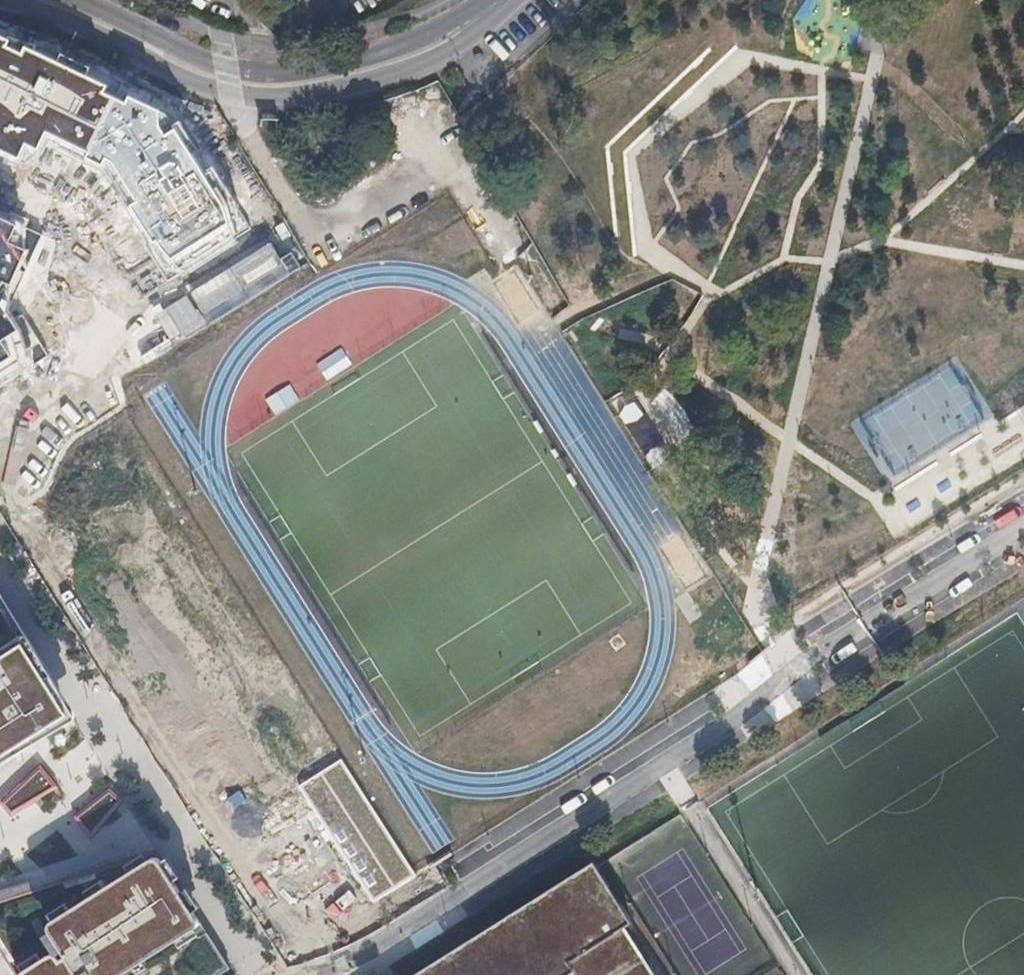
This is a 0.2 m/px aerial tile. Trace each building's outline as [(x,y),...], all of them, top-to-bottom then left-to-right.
[(92,74),(63,89),(87,137),(116,122),(92,74)] [(47,159),(14,103),(0,111),(0,186),(47,159)] [(56,711),(2,627),(0,628),(0,744),(56,711)] [(414,875),(342,760),(302,785),(374,900),(414,875)] [(37,915),(53,943),(14,967),(19,974),(104,974),(185,917),(142,849),(37,915)] [(425,974),(549,974),(558,969),(562,974),(655,974),(590,871),(425,974)]
